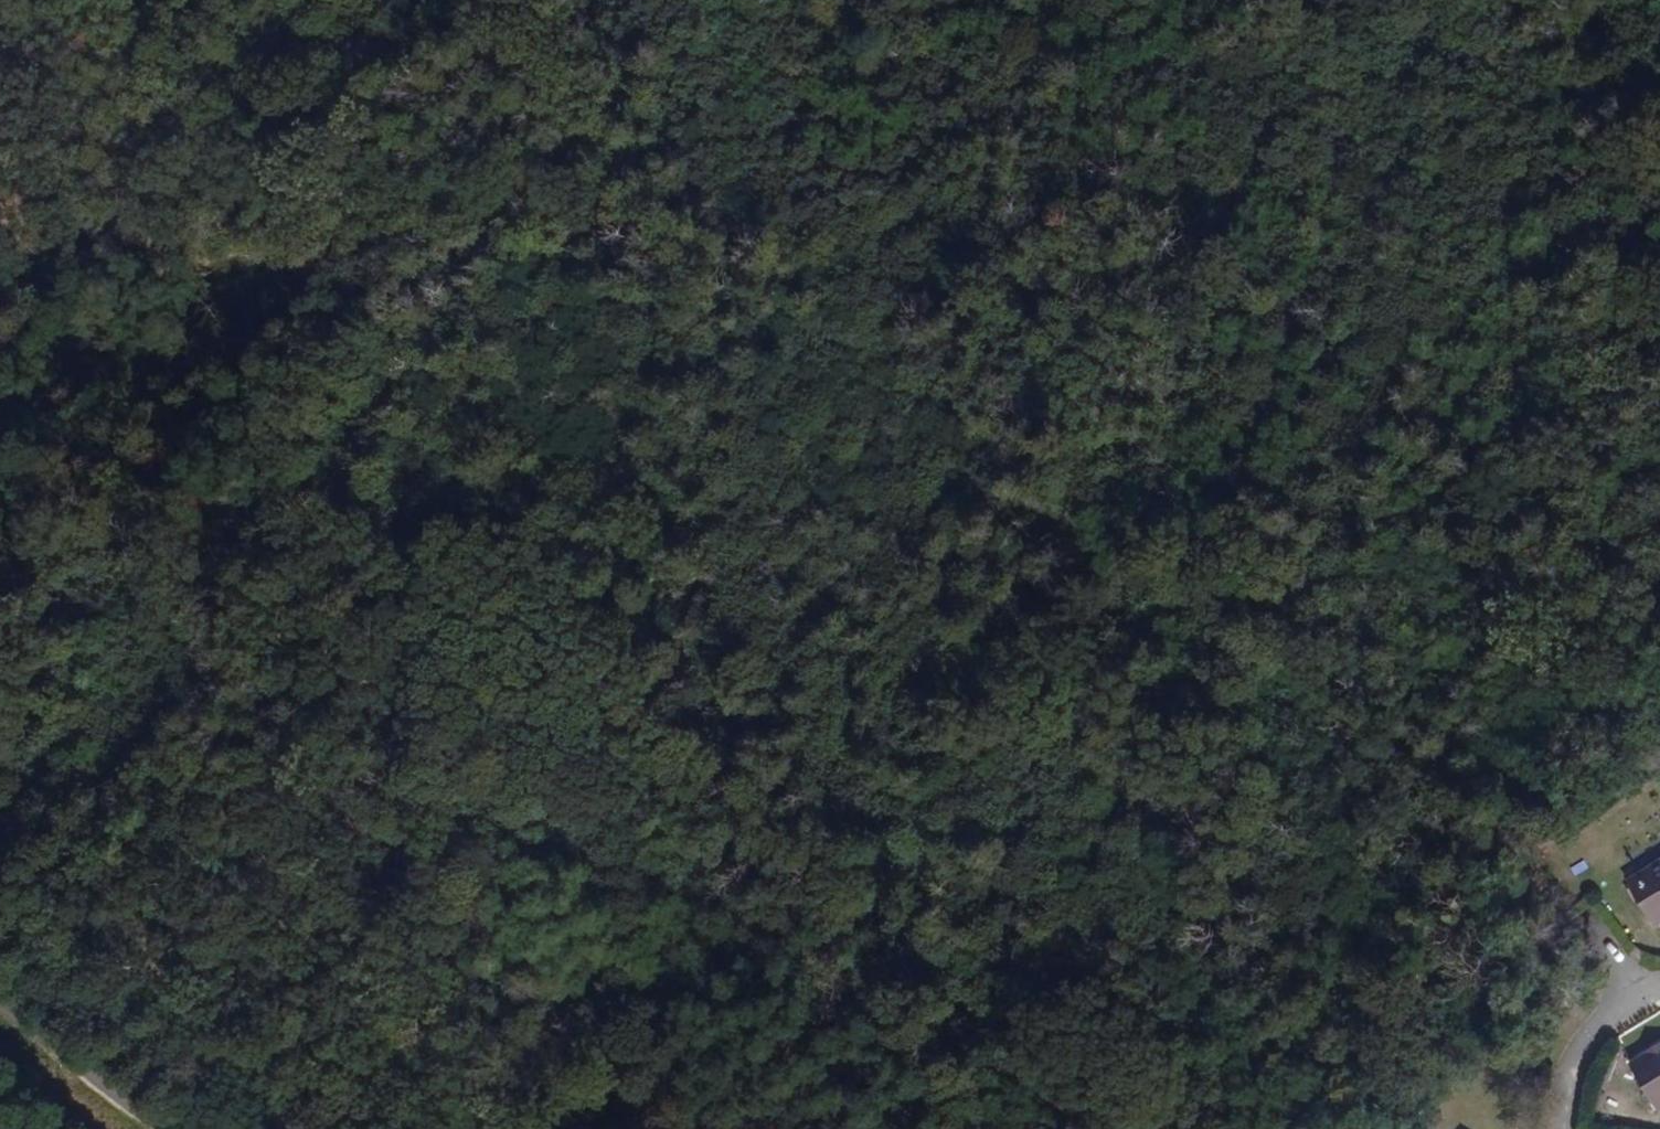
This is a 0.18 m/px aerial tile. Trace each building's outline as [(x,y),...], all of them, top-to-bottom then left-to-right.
[(1652,930),(1659,925),(1659,864),(1625,888),(1652,930)] [(1659,1102),(1659,1057),(1640,1070),(1659,1102)]
